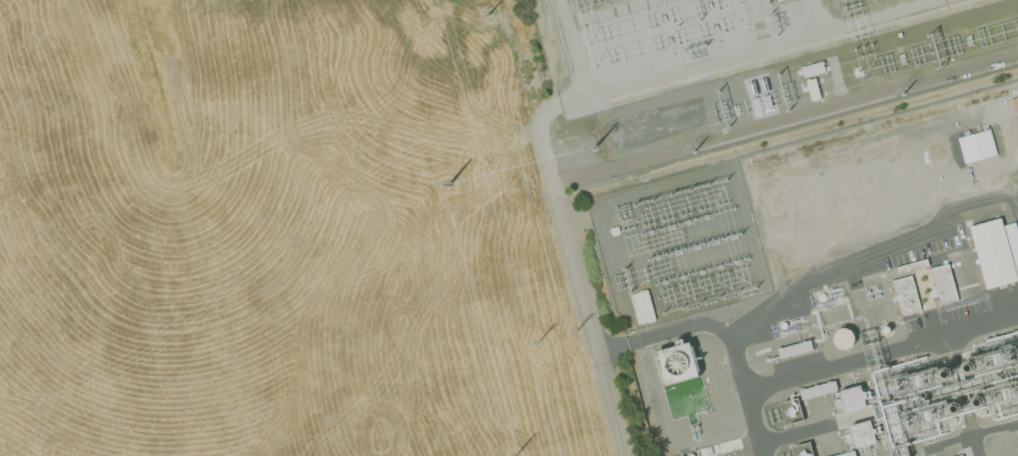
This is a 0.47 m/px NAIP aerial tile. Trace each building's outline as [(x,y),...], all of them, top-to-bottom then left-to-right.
[(822,61),(825,72),(813,75),(804,77),(802,66),(814,63),(822,61)] [(956,138),(963,163),(996,154),(989,129),(956,138)] [(1002,225),(1000,218),(969,225),(983,289),(1017,281),(1017,235),(1015,222),(1002,225)] [(612,236),(610,228),(618,226),(620,234),(612,236)] [(941,305),(930,269),(948,264),(958,300),(941,305)] [(902,316),(892,281),(911,275),(921,310),(902,316)] [(655,319),(655,320),(647,323),(647,322),(637,325),(630,295),(639,292),(639,291),(646,289),(647,290),(648,290),(655,319)] [(848,329),(849,330),(850,331),(851,332),(852,333),(853,334),(853,335),(854,337),(854,338),(854,340),(854,341),(853,342),(853,344),(852,345),(851,346),(850,347),(849,348),(848,349),(846,349),(845,349),(844,350),(842,349),(841,349),(839,349),(838,348),(837,347),(836,347),(835,345),(834,344),(833,343),(833,342),(833,340),(833,339),(833,337),(833,336),(833,335),(834,333),(835,332),(836,331),(837,330),(838,329),(839,329),(841,328),(842,328),(844,328),(845,328),(846,329),(848,329)] [(780,358),(777,349),(810,340),(813,349),(780,358)] [(654,358),(692,349),(699,384),(663,394),(654,358)] [(802,400),(800,390),(835,380),(838,390),(802,400)] [(847,412),(841,392),(861,386),(867,407),(847,412)] [(856,447),(850,427),(870,421),(876,441),(856,447)]
